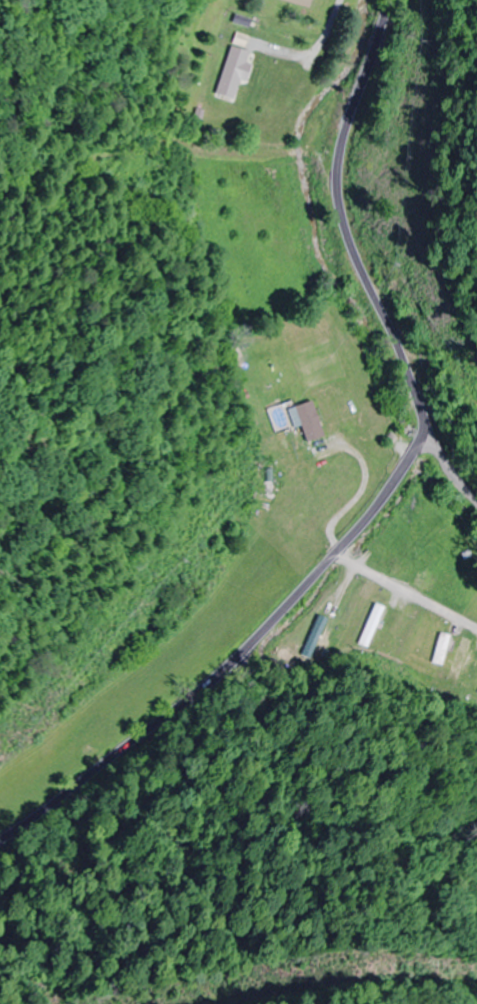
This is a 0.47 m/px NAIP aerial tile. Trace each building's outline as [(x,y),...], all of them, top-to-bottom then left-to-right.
[(218,96),(239,102),(252,53),(232,47),(218,96)] [(372,648),(384,607),(373,604),(361,645),(372,648)] [(318,653),(329,620),(319,616),(307,650),(318,653)] [(435,665),(445,666),(449,635),(438,634),(435,665)]
